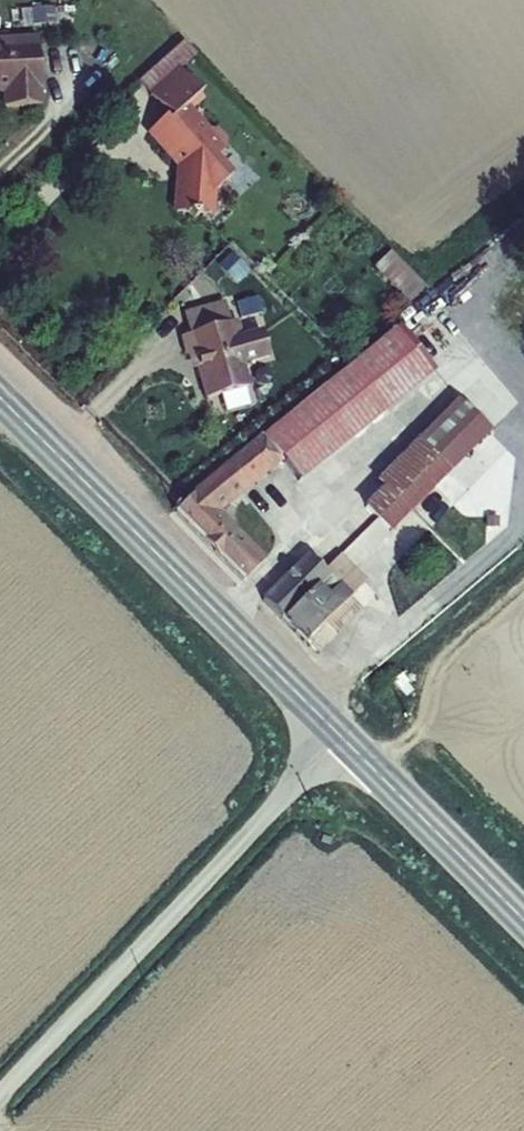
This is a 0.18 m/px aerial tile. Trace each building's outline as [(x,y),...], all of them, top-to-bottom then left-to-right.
[(4,93),(5,106),(40,106),(38,37),(0,38),(0,93),(4,93)] [(177,71),(147,96),(163,116),(146,130),(181,171),(176,176),(174,208),(186,210),(193,219),(201,210),(210,211),(212,190),(230,173),(214,157),(221,150),(222,140),(210,127),(202,127),(184,106),(197,94),(177,71)] [(414,301),(430,283),(394,250),(378,267),(414,301)] [(241,375),(229,331),(235,329),(230,310),(224,311),(221,298),(177,310),(181,323),(177,323),(182,343),(190,341),(201,385),(241,375)] [(176,509),(241,574),(245,579),(264,560),(214,509),(281,454),(299,477),(428,370),(393,327),(195,490),(176,509)] [(487,428),(454,396),(375,478),(381,485),(364,503),(389,528),(487,428)] [(285,620),(329,576),(307,555),(263,597),(285,620)] [(348,556),(329,576),(285,620),(302,639),(324,618),(346,597),(353,590),(356,592),(362,593),(367,588),(367,582),(364,579),(367,576),(348,556)] [(357,607),(346,597),(324,618),(335,629),(357,607)] [(332,839),(321,836),(319,843),(330,846),(332,839)]
